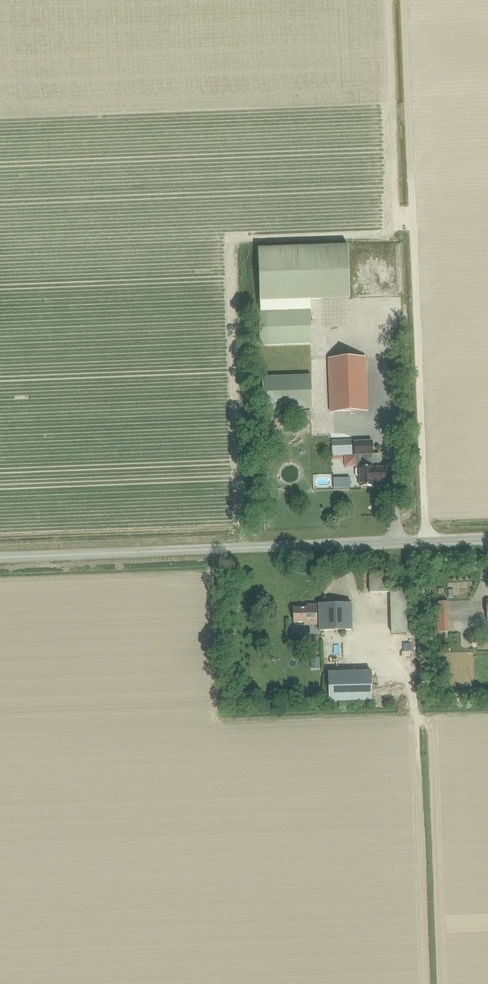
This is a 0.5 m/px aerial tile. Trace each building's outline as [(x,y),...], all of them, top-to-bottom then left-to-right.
[(258,249),(259,302),(349,299),(348,246),(258,249)] [(260,313),(261,346),(309,344),(308,311),(260,313)] [(330,412),(367,411),(365,358),(328,359),(330,412)] [(262,377),(263,410),(311,408),(310,376),(262,377)] [(372,441),(354,442),(354,455),(356,455),(357,476),(359,476),(360,486),(373,486),(373,482),(385,481),(385,467),(380,468),(379,454),(372,454),(372,441)] [(389,575),(368,576),(369,592),(390,591),(391,633),(407,632),(406,591),(390,591),(389,575)] [(436,632),(448,632),(448,601),(436,602),(436,632)] [(342,630),(351,630),(351,604),(306,605),(307,608),(293,608),(293,622),(303,622),(303,625),(318,624),(319,631),(321,631),(322,659),(343,658),(342,630)] [(328,672),(328,702),(372,700),(371,671),(328,672)]
